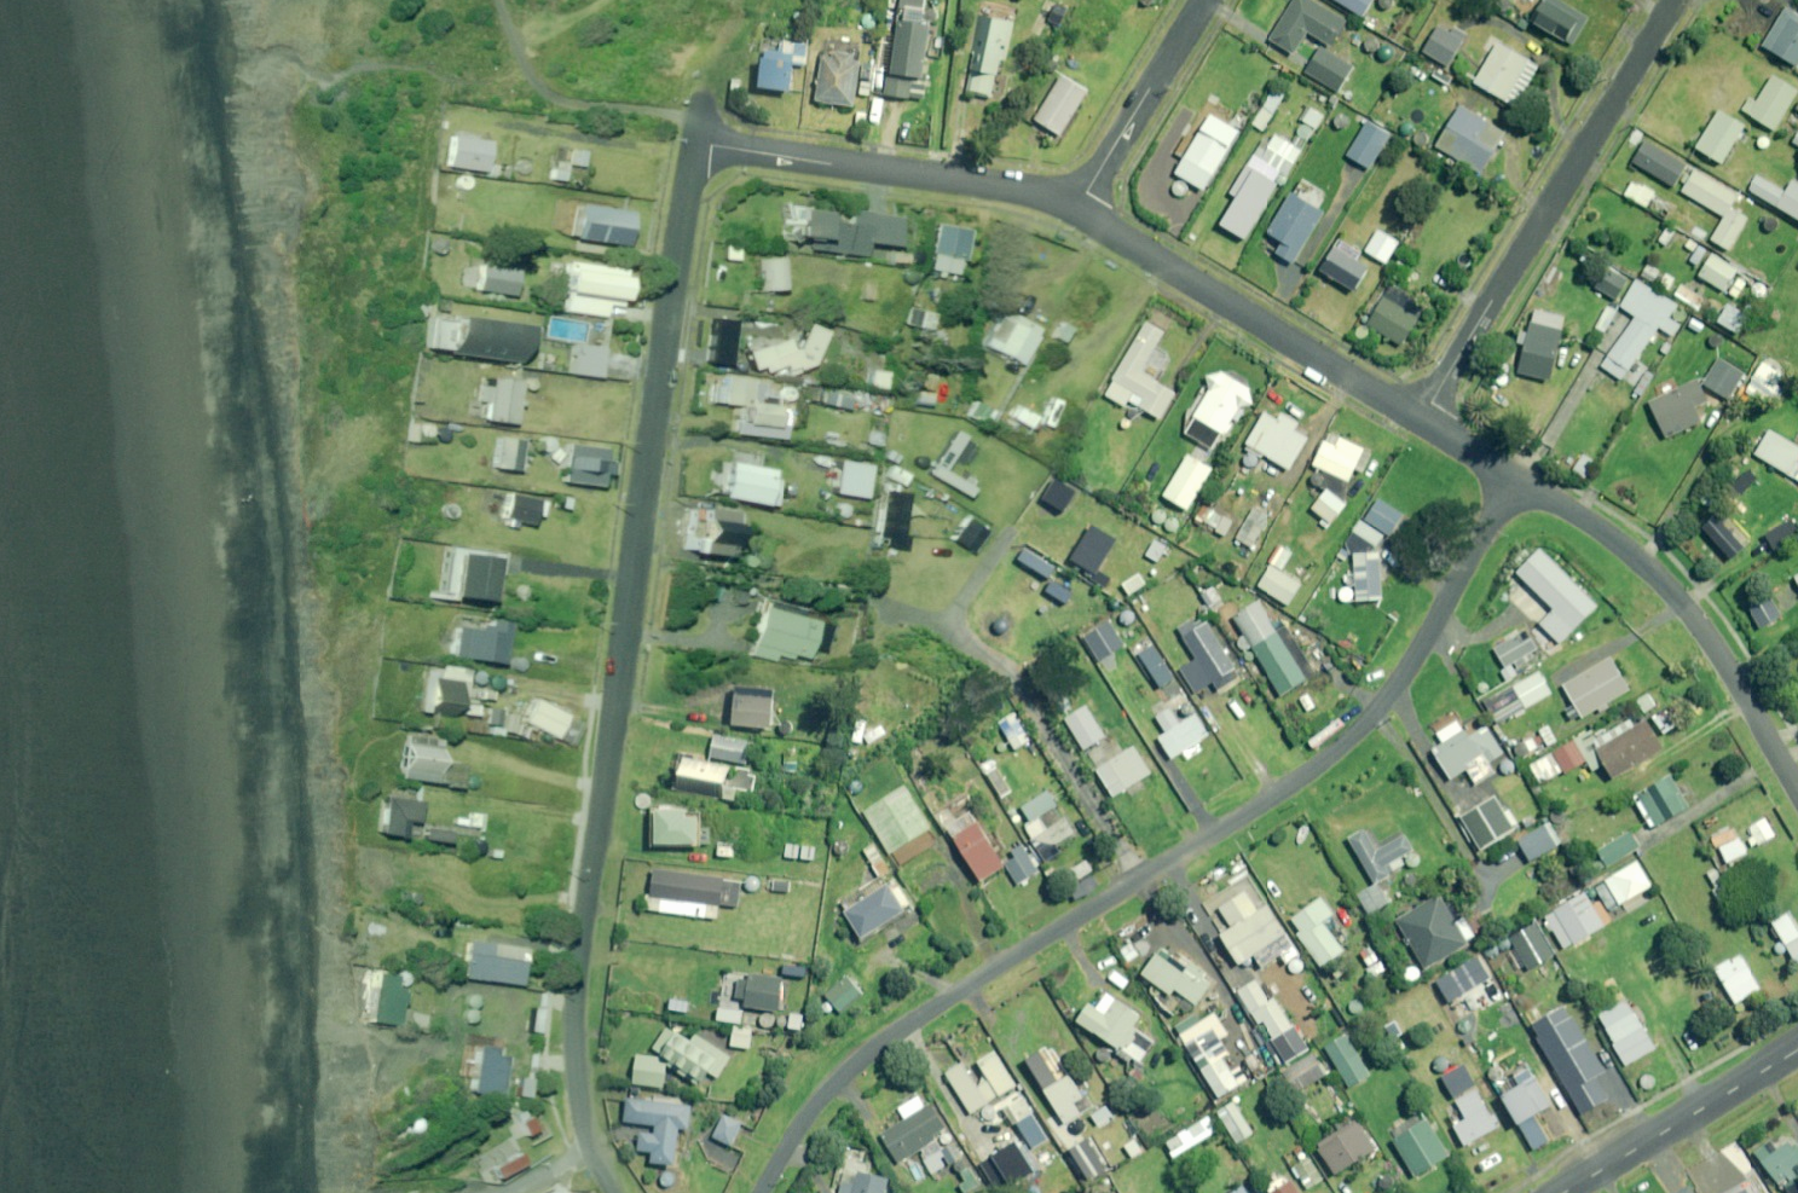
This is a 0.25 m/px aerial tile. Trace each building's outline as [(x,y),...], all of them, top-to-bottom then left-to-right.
[(1269,37),(1294,52),(1306,32),(1332,47),(1349,19),(1317,0),(1291,0),(1269,37)] [(1362,17),(1373,0),(1337,0),(1362,17)] [(1530,21),(1573,46),(1589,18),(1558,0),(1543,0),(1530,21)] [(1070,10),(1056,3),(1047,20),(1061,27),(1070,10)] [(1797,68),(1797,14),(1785,6),(1761,45),(1797,68)] [(977,39),(967,93),(993,98),(1000,60),(1006,62),(1014,23),(978,16),(974,38),(977,39)] [(897,17),(887,96),(910,99),(913,78),(926,80),(933,22),(897,17)] [(1436,26),(1422,51),(1450,67),(1469,34),(1455,26),(1450,34),(1436,26)] [(780,52),(762,50),(758,90),(792,94),(795,65),(806,66),(809,44),(781,41),(780,52)] [(1498,41),(1472,82),(1511,107),(1537,66),(1498,41)] [(1321,45),(1306,69),(1341,91),(1356,67),(1321,45)] [(824,55),(817,100),(855,106),(862,61),(855,60),(856,54),(834,51),(833,57),(824,55)] [(1063,73),(1034,117),(1062,135),(1091,91),(1063,73)] [(1747,99),(1740,111),(1774,132),(1797,93),(1797,91),(1772,75),(1755,104),(1747,99)] [(1285,97),(1273,89),(1251,125),(1263,132),(1285,97)] [(1458,106),(1435,145),(1480,172),(1504,132),(1458,106)] [(1324,117),(1310,110),(1304,122),(1318,129),(1324,117)] [(1746,128),(1720,111),(1695,149),(1721,166),(1746,128)] [(1238,132),(1208,114),(1173,172),(1203,190),(1238,132)] [(1365,122),(1345,157),(1370,171),(1390,136),(1365,122)] [(447,169),(486,174),(490,174),(491,160),(493,143),(487,142),(488,134),(481,133),(481,126),(470,125),(470,131),(458,130),(458,136),(451,135),(450,150),(454,151),(452,164),(448,163),(447,169)] [(1275,135),(1259,161),(1285,177),(1302,151),(1275,135)] [(1642,141),(1629,162),(1674,188),(1686,167),(1642,141)] [(566,150),(566,146),(556,146),(556,152),(550,152),(550,157),(545,156),(544,182),(562,182),(563,166),(581,167),(581,151),(566,150)] [(1238,198),(1221,226),(1245,241),(1280,184),(1248,165),(1231,194),(1238,198)] [(1710,243),(1727,252),(1746,217),(1730,208),(1738,194),(1694,170),(1682,193),(1724,216),(1710,243)] [(467,173),(464,174),(463,175),(462,176),(461,177),(460,178),(459,180),(459,181),(459,183),(459,185),(460,186),(460,188),(461,189),(463,190),(464,191),(466,191),(467,192),(469,192),(470,191),(472,191),(473,190),(475,189),(476,188),(476,187),(477,185),(477,183),(477,182),(477,180),(477,179),(476,177),(475,176),(474,175),(472,174),(471,174),(469,173),(468,173),(467,173)] [(1795,179),(1786,193),(1757,175),(1748,190),(1797,220),(1797,181),(1795,179)] [(1632,180),(1623,195),(1646,209),(1655,194),(1632,180)] [(1291,192),(1267,234),(1281,242),(1275,254),(1293,264),(1324,212),(1291,192)] [(626,212),(565,205),(561,241),(622,247),(626,212)] [(846,219),(808,214),(786,211),(783,238),(804,241),(803,250),(859,257),(861,243),(887,247),(890,219),(847,214),(846,219)] [(929,256),(927,269),(953,275),(956,261),(964,263),(970,232),(962,230),(933,225),(927,255),(929,256)] [(1664,246),(1674,233),(1665,227),(1656,240),(1664,246)] [(1377,229),(1363,250),(1384,263),(1398,242),(1377,229)] [(433,252),(435,253),(436,254),(437,255),(439,256),(441,256),(443,256),(444,256),(446,255),(447,254),(449,253),(450,252),(450,250),(451,248),(451,247),(451,245),(451,243),(450,242),(449,240),(448,239),(447,238),(445,237),(444,237),(442,236),(440,236),(438,237),(437,237),(435,238),(434,239),(433,241),(432,242),(432,244),(431,246),(431,247),(432,249),(433,251),(433,252)] [(1359,252),(1336,238),(1315,271),(1353,294),(1369,268),(1354,259),(1359,252)] [(1707,251),(1700,246),(1688,262),(1695,267),(1707,251)] [(736,261),(736,248),(720,248),(720,260),(736,261)] [(1737,271),(1712,255),(1698,276),(1724,292),(1737,271)] [(785,257),(759,257),(759,292),(785,291),(785,257)] [(606,317),(607,305),(622,307),(628,271),(567,262),(565,272),(563,272),(559,294),(567,295),(564,311),(606,317)] [(1409,262),(1393,262),(1393,273),(1409,273),(1409,262)] [(1658,272),(1647,266),(1641,278),(1652,283),(1658,272)] [(474,291),(487,293),(486,299),(500,302),(501,295),(511,297),(515,273),(478,267),(474,291)] [(1629,279),(1611,268),(1597,292),(1615,302),(1629,279)] [(1746,285),(1739,279),(1728,294),(1735,299),(1746,285)] [(1635,280),(1619,307),(1622,309),(1597,351),(1607,356),(1599,369),(1623,383),(1655,330),(1670,339),(1678,326),(1671,322),(1679,307),(1635,280)] [(1386,284),(1363,327),(1402,348),(1426,305),(1386,284)] [(1703,301),(1680,286),(1674,296),(1697,311),(1703,301)] [(871,288),(858,287),(857,300),(870,302),(871,288)] [(1032,322),(1044,330),(1060,304),(1047,296),(1032,322)] [(415,301),(413,302),(412,304),(411,305),(410,306),(410,308),(409,309),(410,311),(410,313),(411,314),(411,315),(413,317),(414,317),(415,318),(417,319),(418,319),(420,319),(421,318),(423,318),(424,317),(425,316),(426,315),(427,313),(428,312),(428,310),(428,308),(427,307),(427,305),(426,304),(425,303),(423,302),(422,301),(420,301),(419,301),(417,301),(416,301),(415,301)] [(1747,317),(1726,306),(1717,323),(1737,335),(1747,317)] [(914,329),(915,318),(916,308),(900,307),(899,328),(914,329)] [(731,310),(717,309),(716,324),(730,325),(731,310)] [(1042,333),(1030,325),(1005,310),(984,344),(1021,367),(1042,333)] [(521,325),(446,318),(446,320),(424,318),(421,349),(444,351),(444,356),(515,363),(516,351),(532,352),(533,340),(520,339),(521,325)] [(915,318),(914,329),(913,332),(931,333),(931,318),(915,318)] [(1157,383),(1172,357),(1157,347),(1165,333),(1145,321),(1102,394),(1124,408),(1123,410),(1141,421),(1146,412),(1161,420),(1176,394),(1157,383)] [(1561,331),(1527,323),(1516,374),(1550,382),(1561,331)] [(759,368),(762,374),(773,370),(778,381),(808,368),(825,334),(807,325),(797,347),(791,349),(787,340),(764,349),(762,344),(743,352),(751,371),(759,368)] [(569,345),(569,350),(574,350),(573,359),(568,359),(567,376),(600,378),(603,347),(569,345)] [(1720,356),(1703,382),(1728,398),(1744,373),(1720,356)] [(1794,376),(1766,358),(1744,392),(1771,411),(1794,376)] [(884,374),(870,373),(870,386),(883,387),(884,374)] [(1183,434),(1210,453),(1239,409),(1254,405),(1249,387),(1244,388),(1222,374),(1206,378),(1210,393),(1183,434)] [(1667,440),(1702,425),(1696,410),(1709,404),(1698,378),(1680,385),(1676,376),(1658,384),(1662,393),(1650,398),(1667,440)] [(748,382),(748,379),(718,377),(718,390),(703,389),(702,404),(733,405),(732,422),(752,423),(751,427),(769,428),(770,414),(774,414),(775,399),(768,398),(768,383),(748,382)] [(523,396),(523,388),(518,387),(519,381),(490,379),(490,388),(476,387),(475,403),(480,403),(479,422),(515,425),(517,407),(522,408),(523,399),(517,398),(518,395),(523,396)] [(788,386),(786,385),(785,385),(783,385),(781,385),(780,385),(778,386),(777,387),(776,389),(775,390),(775,391),(774,393),(774,395),(775,396),(775,398),(776,399),(777,401),(778,402),(780,402),(781,403),(783,403),(784,403),(786,403),(788,403),(789,402),(790,401),(791,400),(792,398),(793,397),(793,395),(793,393),(793,392),(792,390),(792,389),(790,388),(789,386),(788,386)] [(824,388),(823,391),(808,387),(804,400),(819,405),(844,412),(849,395),(824,388)] [(934,395),(918,393),(916,404),(933,406),(934,395)] [(998,412),(974,401),(967,419),(991,429),(998,412)] [(1308,440),(1293,431),(1297,426),(1281,416),(1277,422),(1264,414),(1245,445),(1289,471),(1308,440)] [(419,425),(417,428),(416,429),(415,431),(415,433),(415,434),(415,436),(416,438),(417,439),(418,440),(419,442),(421,442),(423,443),(424,443),(426,443),(428,443),(430,442),(431,441),(432,440),(433,439),(434,437),(435,435),(435,434),(435,432),(435,430),(434,429),(433,427),(432,426),(430,425),(429,424),(427,423),(425,423),(424,423),(422,423),(420,424),(419,425)] [(882,431),(866,430),(865,446),(881,447),(882,431)] [(967,498),(973,488),(944,471),(964,436),(954,430),(928,476),(967,498)] [(1768,430),(1754,456),(1797,479),(1797,463),(1796,462),(1797,459),(1797,446),(1768,430)] [(1311,465),(1350,485),(1357,472),(1363,475),(1375,453),(1333,432),(1328,443),(1324,441),(1311,465)] [(521,437),(512,436),(512,438),(489,437),(488,470),(519,472),(521,437)] [(605,463),(606,451),(564,447),(560,482),(600,486),(601,477),(611,478),(612,463),(605,463)] [(708,493),(715,494),(714,499),(720,500),(760,506),(760,502),(771,504),(775,473),(765,472),(760,471),(753,470),(755,457),(729,453),(727,466),(726,466),(725,466),(719,465),(712,464),(708,493)] [(1187,453),(1161,496),(1187,512),(1213,469),(1187,453)] [(1594,463),(1583,456),(1572,472),(1583,479),(1594,463)] [(894,466),(887,478),(905,488),(912,476),(894,466)] [(801,482),(789,481),(788,494),(800,495),(801,482)] [(1324,519),(1320,523),(1327,529),(1349,506),(1330,488),(1312,508),(1324,519)] [(900,549),(908,495),(886,492),(879,546),(900,549)] [(500,529),(512,530),(513,524),(527,526),(528,517),(538,518),(540,499),(498,495),(496,520),(501,521),(500,529)] [(440,503),(438,505),(437,507),(436,508),(436,510),(435,512),(436,513),(436,515),(437,517),(438,518),(439,519),(441,520),(442,521),(444,521),(446,521),(447,521),(449,521),(450,520),(452,519),(453,517),(454,516),(455,514),(455,513),(455,511),(455,509),(454,508),(454,506),(453,505),(451,504),(450,503),(448,502),(447,502),(445,501),(443,502),(442,502),(440,503)] [(1378,501),(1365,521),(1390,537),(1403,517),(1378,501)] [(1254,506),(1233,543),(1240,547),(1241,544),(1250,549),(1269,515),(1254,506)] [(723,559),(725,546),(730,547),(733,523),(725,522),(726,514),(698,511),(697,522),(690,521),(686,549),(693,550),(693,555),(720,559),(723,559)] [(1724,511),(1702,528),(1730,564),(1752,546),(1724,511)] [(1231,522),(1209,512),(1202,526),(1224,536),(1231,522)] [(493,518),(475,517),(473,531),(491,533),(493,518)] [(1384,537),(1362,521),(1354,533),(1377,548),(1384,537)] [(1094,528),(1086,540),(1105,552),(1112,540),(1094,528)] [(1784,528),(1760,543),(1769,557),(1793,542),(1784,528)] [(1165,548),(1154,541),(1144,556),(1156,563),(1165,548)] [(490,576),(496,577),(499,553),(439,547),(434,598),(447,600),(487,604),(490,576)] [(1270,565),(1282,572),(1292,554),(1281,547),(1270,565)] [(1100,563),(1080,550),(1071,563),(1091,576),(1100,563)] [(1541,550),(1518,574),(1554,611),(1539,626),(1558,645),(1597,607),(1541,550)] [(1379,554),(1355,555),(1356,603),(1381,603),(1379,554)] [(1282,572),(1270,565),(1257,587),(1288,606),(1302,584),(1282,572)] [(1221,599),(1212,588),(1201,596),(1209,608),(1221,599)] [(1780,617),(1769,598),(1748,610),(1759,629),(1780,617)] [(1279,635),(1259,603),(1233,619),(1244,637),(1243,637),(1241,638),(1240,638),(1239,639),(1239,640),(1238,642),(1238,643),(1238,644),(1238,645),(1238,647),(1239,648),(1240,649),(1241,650),(1242,651),(1243,651),(1244,651),(1246,651),(1247,651),(1248,651),(1249,650),(1250,649),(1251,648),(1281,696),(1316,674),(1288,629),(1279,635)] [(834,625),(819,621),(762,609),(751,657),(777,663),(778,657),(794,660),(795,657),(810,660),(812,649),(827,653),(834,625)] [(1179,669),(1195,695),(1212,684),(1218,694),(1241,679),(1228,658),(1231,656),(1226,647),(1223,649),(1200,613),(1174,629),(1193,660),(1179,669)] [(505,623),(457,619),(456,627),(452,627),(449,660),(501,664),(505,623)] [(1524,641),(1519,633),(1492,650),(1505,670),(1514,665),(1518,671),(1544,655),(1532,636),(1524,641)] [(1172,672),(1162,658),(1150,666),(1159,680),(1172,672)] [(1596,710),(1598,715),(1608,709),(1605,705),(1629,691),(1610,659),(1562,686),(1581,719),(1596,710)] [(459,705),(476,706),(477,688),(461,687),(463,668),(434,666),(433,671),(417,670),(413,714),(454,717),(455,705),(459,705)] [(1552,695),(1539,673),(1513,688),(1525,710),(1552,695)] [(1187,762),(1203,751),(1198,744),(1212,735),(1178,682),(1159,695),(1168,709),(1153,719),(1163,734),(1154,740),(1169,763),(1183,754),(1187,762)] [(769,730),(772,700),(757,699),(757,690),(738,688),(735,726),(769,730)] [(1515,715),(1503,694),(1492,701),(1504,721),(1515,715)] [(531,698),(518,722),(550,740),(563,716),(531,698)] [(1063,719),(1084,752),(1086,751),(1096,767),(1109,758),(1099,743),(1108,738),(1084,700),(1077,704),(1080,709),(1063,719)] [(1505,754),(1483,719),(1468,729),(1456,711),(1430,728),(1441,745),(1431,752),(1451,783),(1465,774),(1474,788),(1498,773),(1491,763),(1505,754)] [(513,713),(500,712),(499,734),(511,735),(513,713)] [(1015,751),(1033,741),(1017,713),(1000,723),(1015,751)] [(495,724),(480,723),(479,735),(494,736),(495,724)] [(1595,751),(1603,767),(1610,781),(1662,753),(1647,724),(1595,751)] [(460,790),(463,765),(444,763),(447,735),(423,732),(424,727),(416,726),(416,729),(405,728),(404,736),(397,735),(396,746),(399,747),(397,766),(393,765),(392,779),(441,785),(441,788),(460,790)] [(887,734),(882,726),(864,737),(869,745),(887,734)] [(1557,742),(1548,726),(1539,732),(1547,747),(1557,742)] [(712,734),(708,757),(747,765),(752,742),(712,734)] [(1603,767),(1595,751),(1586,735),(1529,765),(1540,786),(1561,775),(1562,777),(1587,764),(1592,773),(1603,767)] [(1538,749),(1532,739),(1514,748),(1520,759),(1538,749)] [(1111,762),(1098,770),(1094,772),(1112,800),(1152,775),(1134,747),(1111,762)] [(737,791),(750,793),(753,778),(748,777),(749,771),(682,758),(676,788),(736,800),(737,791)] [(1509,758),(1497,765),(1505,777),(1517,770),(1509,758)] [(1689,808),(1671,777),(1633,799),(1651,830),(1689,808)] [(914,859),(941,842),(932,830),(905,786),(864,812),(891,855),(900,868),(914,859)] [(1049,790),(1018,810),(1027,824),(1021,828),(1045,865),(1061,855),(1056,847),(1075,835),(1064,818),(1059,821),(1052,811),(1060,807),(1049,790)] [(1482,850),(1519,828),(1509,811),(1504,815),(1495,799),(1463,818),(1482,850)] [(412,824),(414,804),(372,800),(369,834),(390,836),(389,840),(399,841),(401,823),(412,824)] [(1545,816),(1537,803),(1528,809),(1536,822),(1545,816)] [(948,807),(934,818),(945,833),(959,822),(948,807)] [(698,851),(698,844),(708,844),(708,829),(702,829),(702,817),(687,817),(687,809),(652,809),(652,851),(698,851)] [(483,813),(466,812),(465,829),(482,830),(483,813)] [(1746,840),(1752,849),(1757,846),(1759,849),(1777,837),(1764,818),(1748,829),(1752,835),(1746,840)] [(960,859),(967,870),(971,868),(981,883),(1005,868),(975,821),(952,836),(964,857),(960,859)] [(1557,848),(1545,826),(1517,841),(1529,863),(1557,848)] [(418,830),(417,843),(446,845),(447,831),(418,830)] [(1391,877),(1390,874),(1404,866),(1400,859),(1413,851),(1403,835),(1377,851),(1366,832),(1348,843),(1373,887),(1391,877)] [(1638,850),(1629,835),(1587,859),(1596,874),(1638,850)] [(1738,839),(1718,851),(1726,865),(1746,854),(1738,839)] [(727,847),(727,840),(716,840),(716,860),(734,860),(735,847),(727,847)] [(800,862),(802,846),(784,844),(782,860),(800,862)] [(802,846),(800,862),(815,863),(816,847),(802,846)] [(876,846),(858,857),(864,868),(871,864),(879,876),(891,869),(876,846)] [(1018,885),(1038,874),(1035,869),(1040,866),(1033,854),(1028,857),(1023,846),(1008,854),(1012,861),(1006,864),(1018,885)] [(1722,864),(1706,874),(1715,889),(1710,891),(1720,908),(1741,895),(1722,864)] [(717,906),(737,908),(741,882),(652,870),(649,896),(646,912),(715,922),(717,908),(717,906)] [(1301,952),(1289,934),(1271,907),(1269,908),(1247,875),(1201,905),(1230,948),(1226,951),(1237,968),(1252,958),(1260,970),(1281,956),(1285,962),(1301,952)] [(888,887),(881,876),(842,901),(848,912),(844,914),(842,916),(861,947),(915,912),(898,885),(890,890),(888,887)] [(768,883),(750,881),(749,894),(767,896),(768,883)] [(1387,904),(1377,886),(1359,897),(1369,914),(1387,904)] [(1562,951),(1570,947),(1605,928),(1599,918),(1609,913),(1603,902),(1593,907),(1585,891),(1542,915),(1562,951)] [(1389,923),(1404,949),(1408,946),(1424,973),(1471,946),(1469,942),(1478,937),(1467,918),(1457,923),(1440,893),(1389,923)] [(1325,924),(1335,916),(1322,899),(1292,921),(1300,933),(1297,935),(1322,971),(1346,953),(1325,924)] [(1790,913),(1772,923),(1797,967),(1797,928),(1790,913)] [(1536,923),(1512,936),(1531,970),(1555,956),(1536,923)] [(491,958),(492,944),(467,942),(463,980),(523,986),(526,962),(491,958)] [(1570,947),(1562,951),(1558,954),(1569,974),(1581,967),(1570,947)] [(1141,976),(1169,998),(1174,992),(1194,1007),(1215,979),(1190,960),(1180,973),(1156,955),(1141,976)] [(1730,962),(1728,958),(1711,969),(1734,1006),(1763,988),(1742,955),(1730,962)] [(1437,983),(1449,1003),(1491,979),(1479,958),(1437,983)] [(369,1023),(394,1024),(395,1009),(399,1010),(401,991),(390,990),(391,984),(391,978),(332,974),(330,1002),(339,1003),(337,1020),(365,1022),(369,1023)] [(735,1000),(745,1002),(744,1008),(777,1013),(782,981),(749,976),(748,981),(738,980),(735,1000)] [(841,1014),(862,998),(846,979),(826,995),(841,1014)] [(1233,993),(1248,1016),(1250,1014),(1258,1026),(1262,1023),(1274,1042),(1294,1029),(1274,998),(1271,1001),(1265,992),(1263,994),(1254,980),(1233,993)] [(1154,1040),(1133,1027),(1140,1015),(1105,993),(1097,1005),(1091,1001),(1077,1023),(1140,1063),(1154,1040)] [(1626,998),(1597,1015),(1614,1044),(1610,1046),(1623,1068),(1656,1049),(1626,998)] [(742,1012),(723,1008),(721,1021),(740,1024),(742,1012)] [(1216,1052),(1200,1024),(1175,1038),(1191,1066),(1216,1052)] [(732,1026),(729,1049),(752,1051),(754,1028),(732,1026)] [(659,1059),(668,1065),(698,1086),(708,1071),(717,1077),(729,1059),(696,1036),(692,1043),(669,1027),(651,1054),(659,1059)] [(1370,1077),(1343,1033),(1321,1047),(1348,1090),(1370,1077)] [(993,1049),(974,1060),(986,1080),(977,1085),(965,1065),(947,1076),(970,1115),(1016,1088),(993,1049)] [(418,1061),(420,1077),(425,1076),(427,1095),(455,1092),(453,1077),(459,1077),(457,1062),(448,1063),(447,1050),(433,1051),(434,1059),(418,1061)] [(1563,1066),(1560,1063),(1551,1070),(1573,1097),(1601,1075),(1582,1051),(1563,1066)] [(1221,1053),(1197,1069),(1218,1101),(1242,1085),(1221,1053)] [(1312,1053),(1281,1072),(1297,1096),(1327,1077),(1312,1053)] [(668,1065),(659,1059),(634,1057),(632,1085),(666,1087),(668,1065)] [(1493,1085),(1506,1075),(1497,1063),(1484,1072),(1493,1085)] [(1076,1119),(1083,1114),(1076,1104),(1085,1098),(1069,1073),(1057,1081),(1046,1064),(1032,1073),(1043,1090),(1044,1093),(1054,1109),(1057,1113),(1054,1114),(1062,1127),(1076,1119)] [(1501,1098),(1517,1127),(1532,1154),(1549,1144),(1533,1117),(1536,1116),(1553,1106),(1537,1077),(1531,1066),(1514,1076),(1520,1087),(1501,1098)] [(1457,1076),(1460,1080),(1454,1083),(1460,1094),(1475,1086),(1470,1075),(1467,1077),(1464,1072),(1457,1076)] [(1497,1128),(1475,1091),(1455,1103),(1466,1120),(1452,1128),(1463,1148),(1497,1128)] [(928,1105),(921,1094),(897,1109),(905,1121),(879,1138),(899,1167),(917,1155),(932,1178),(963,1157),(928,1105)] [(1023,1096),(1001,1111),(1013,1128),(1035,1113),(1023,1096)] [(623,1100),(621,1124),(659,1128),(658,1137),(634,1134),(633,1142),(639,1142),(638,1155),(651,1157),(650,1165),(676,1168),(679,1131),(688,1132),(691,1107),(623,1100)] [(1234,1101),(1214,1114),(1236,1148),(1256,1135),(1234,1101)] [(1090,1118),(1097,1127),(1109,1118),(1112,1122),(1120,1116),(1110,1103),(1090,1118)] [(1422,1113),(1391,1133),(1398,1144),(1393,1148),(1414,1179),(1450,1156),(1422,1113)] [(721,1115),(708,1139),(728,1150),(741,1126),(721,1115)] [(1208,1115),(1164,1145),(1175,1160),(1218,1130),(1208,1115)] [(1356,1123),(1314,1148),(1333,1179),(1375,1154),(1356,1123)] [(1088,1139),(1067,1152),(1087,1184),(1108,1170),(1088,1139)] [(1135,1139),(1121,1148),(1130,1161),(1143,1153),(1135,1139)] [(1781,1192),(1784,1192),(1797,1183),(1797,1151),(1791,1142),(1777,1152),(1768,1140),(1751,1152),(1781,1192)] [(977,1166),(991,1190),(1005,1181),(1010,1189),(1037,1172),(1019,1141),(977,1166)] [(1737,1142),(1714,1157),(1721,1168),(1744,1152),(1737,1142)] [(1326,1180),(1303,1146),(1284,1159),(1306,1192),(1326,1180)] [(950,1168),(956,1176),(958,1174),(963,1182),(956,1187),(960,1192),(971,1192),(982,1185),(964,1159),(950,1168)] [(890,1180),(837,1173),(835,1192),(889,1192),(890,1180)] [(1263,1192),(1298,1192),(1287,1176),(1281,1179),(1279,1176),(1268,1183),(1270,1186),(1267,1189),(1262,1191),(1263,1192)] [(1248,1190),(1245,1185),(1241,1188),(1232,1192),(1250,1192),(1248,1190)]
